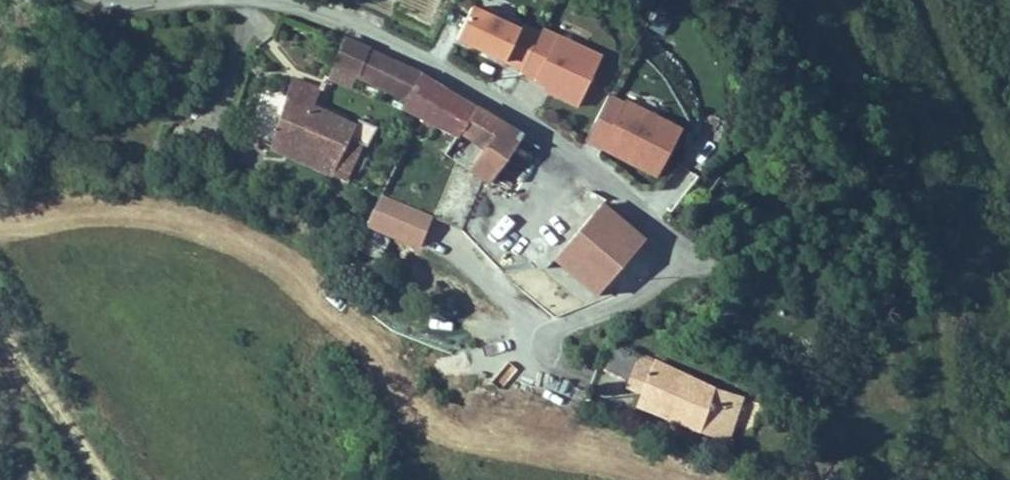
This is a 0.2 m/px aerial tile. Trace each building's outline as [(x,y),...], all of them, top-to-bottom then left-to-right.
[(653,13),(656,0),(640,0),(638,9),(653,13)] [(471,5),(452,49),(582,102),(600,58),(471,5)] [(374,49),(347,37),(330,80),(355,90),(360,78),(374,49)] [(424,74),(374,49),(360,78),(408,103),(424,74)] [(480,107),(424,74),(408,103),(403,112),(461,140),(462,137),(480,107)] [(272,150),(348,184),(365,148),(369,149),(379,129),(360,120),(357,125),(316,107),(323,89),(293,79),(272,150)] [(608,94),(581,148),(656,184),(682,130),(608,94)] [(525,136),(480,107),(462,137),(485,152),(471,174),(494,187),(525,136)] [(422,251),(433,215),(377,198),(366,234),(422,251)] [(599,202),(551,265),(598,301),(646,238),(599,202)] [(615,344),(603,370),(646,390),(639,408),(702,434),(732,444),(747,398),(718,388),(643,354),(642,356),(615,344)]
